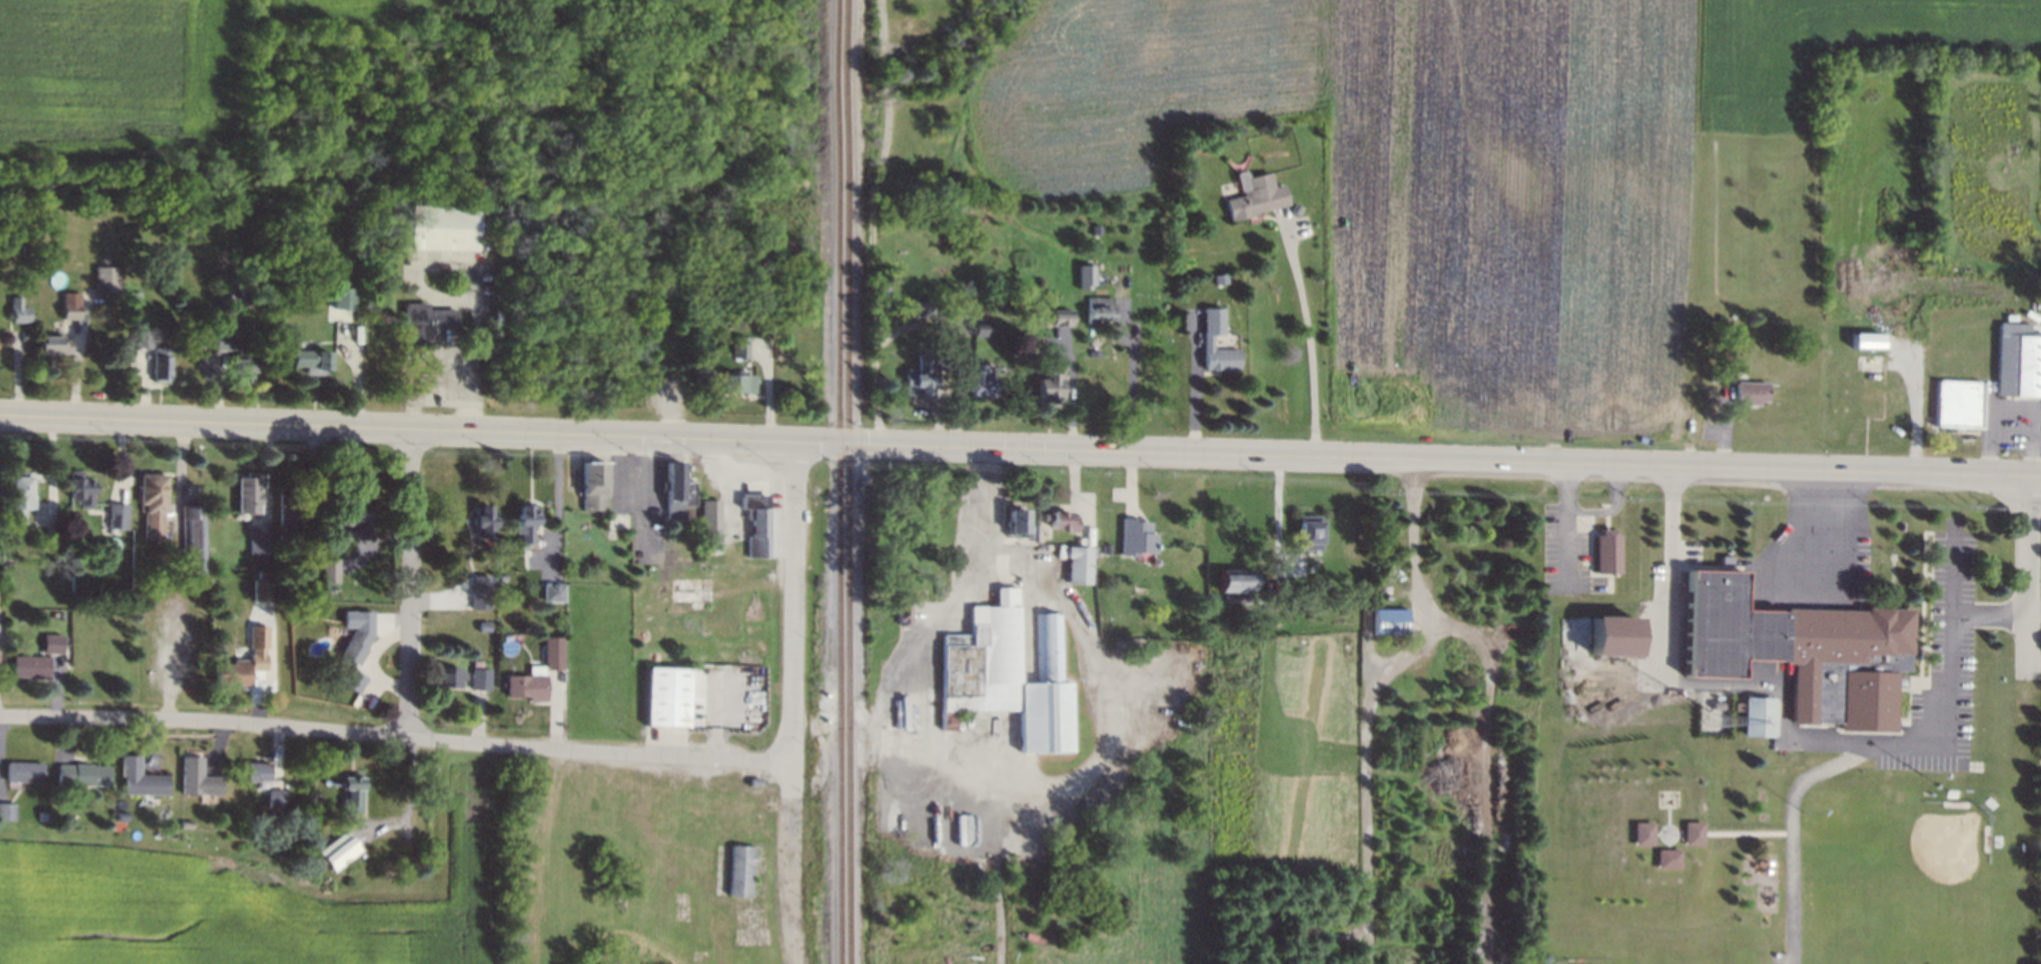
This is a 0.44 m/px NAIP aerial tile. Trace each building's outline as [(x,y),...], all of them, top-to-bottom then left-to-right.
[(1248,211),(1249,214),(1223,220),(1219,199),(1238,195),(1237,190),(1244,188),(1242,177),(1267,171),(1270,185),(1280,183),(1284,203),(1248,211)] [(1288,209),(1293,202),(1299,205),(1295,212),(1288,209)] [(410,206),(408,249),(476,253),(477,209),(410,206)] [(1076,288),(1076,264),(1091,264),(1091,288),(1076,288)] [(116,291),(91,291),(92,265),(117,266),(116,291)] [(1212,285),(1212,275),(1224,275),(1224,284),(1212,285)] [(334,310),(353,309),(352,287),(333,288),(334,310)] [(78,318),(60,317),(61,290),(79,291),(78,318)] [(138,290),(139,298),(131,299),(131,290),(138,290)] [(26,322),(9,321),(8,321),(9,295),(20,296),(20,302),(27,302),(26,322)] [(1109,296),(1107,323),(1083,322),(1085,295),(1109,296)] [(399,342),(399,302),(425,302),(425,308),(453,307),(453,325),(431,326),(431,341),(399,342)] [(1046,322),(1047,308),(1065,309),(1064,323),(1046,322)] [(1221,336),(1204,337),(1204,312),(1222,312),(1221,336)] [(359,340),(342,340),(343,319),(360,320),(359,340)] [(2007,325),(2040,326),(2040,398),(1990,396),(1993,319),(2008,319),(2007,325)] [(146,346),(131,345),(131,324),(147,324),(146,346)] [(986,335),(968,334),(968,324),(987,324),(986,335)] [(248,388),(226,387),(228,348),(210,348),(208,330),(226,331),(225,338),(240,339),(239,347),(250,347),(248,388)] [(1878,348),(1847,347),(1848,331),(1878,332),(1878,348)] [(67,354),(38,352),(39,332),(68,333),(67,354)] [(746,357),(726,356),(727,332),(747,333),(746,357)] [(167,381),(149,380),(150,343),(168,344),(167,381)] [(329,373),(301,372),(301,367),(289,367),(289,348),(330,350),(329,373)] [(1204,350),(1237,350),(1237,368),(1204,368),(1204,350)] [(946,371),(929,370),(930,351),(947,351),(946,371)] [(988,395),(962,394),(963,366),(989,367),(988,395)] [(1055,399),(1029,398),(1029,378),(1040,378),(1040,371),(1051,371),(1051,378),(1056,378),(1055,399)] [(751,398),(720,397),(721,372),(752,373),(751,398)] [(928,398),(909,397),(910,374),(929,375),(928,398)] [(1982,431),(1937,429),(1939,379),(1984,381),(1982,431)] [(1731,403),(1731,381),(1765,381),(1765,400),(1756,400),(1756,404),(1731,403)] [(581,510),(582,462),(606,463),(605,511),(581,510)] [(668,521),(667,463),(683,463),(684,484),(694,484),(694,507),(681,507),(681,521),(668,521)] [(93,508),(76,507),(76,502),(68,501),(68,472),(80,472),(80,480),(94,481),(93,508)] [(23,520),(14,520),(14,510),(8,510),(10,473),(28,474),(28,496),(35,496),(35,511),(23,511),(23,520)] [(148,524),(149,507),(139,506),(140,473),(168,474),(168,504),(163,504),(162,524),(148,524)] [(237,513),(238,476),(261,477),(261,514),(237,513)] [(279,542),(280,492),(288,492),(288,504),(297,504),(296,542),(279,542)] [(769,560),(750,559),(750,512),(739,512),(739,497),(769,497),(769,560)] [(108,529),(108,502),(126,503),(126,530),(108,529)] [(698,545),(698,502),(720,502),(720,545),(698,545)] [(185,587),(181,504),(203,503),(207,586),(185,587)] [(369,541),(360,540),(360,527),(334,526),(334,504),(365,505),(365,523),(369,523),(369,541)] [(537,533),(534,533),(534,545),(530,545),(530,550),(523,550),(522,527),(518,527),(518,505),(531,505),(531,511),(536,511),(537,533)] [(492,540),(480,540),(480,531),(476,531),(476,519),(480,519),(480,507),(492,507),(492,518),(496,518),(496,530),(492,530),(492,540)] [(1023,535),(1005,534),(1006,511),(1024,512),(1023,535)] [(1076,535),(1047,534),(1048,511),(1063,512),(1063,519),(1077,520),(1076,535)] [(1122,514),(1136,514),(1136,517),(1143,518),(1143,529),(1153,529),(1153,547),(1135,547),(1135,550),(1122,549),(1122,514)] [(629,530),(608,530),(608,515),(629,515),(629,530)] [(1299,552),(1299,520),(1321,520),(1321,552),(1299,552)] [(1600,527),(1605,528),(1605,525),(1614,525),(1614,527),(1619,528),(1618,565),(1599,564),(1600,527)] [(256,556),(256,540),(273,540),(272,556),(256,556)] [(66,554),(51,553),(52,541),(67,541),(66,554)] [(304,557),(304,543),(321,543),(321,557),(304,557)] [(1088,587),(1066,586),(1067,561),(1063,561),(1064,549),(1090,550),(1088,587)] [(10,570),(0,569),(0,559),(10,559),(10,570)] [(337,581),(322,580),(322,560),(338,560),(337,581)] [(1252,593),(1219,593),(1219,570),(1252,570),(1252,593)] [(1689,571),(1745,572),(1744,614),(1868,618),(1868,616),(1914,617),(1912,672),(1896,671),(1894,731),(1842,730),(1842,724),(1795,723),(1797,662),(1743,661),(1742,679),(1686,678),(1689,571)] [(472,610),(472,594),(474,594),(474,578),(490,578),(491,610),(472,610)] [(256,602),(256,580),(274,580),(273,602),(256,602)] [(340,595),(327,595),(328,587),(340,588),(340,595)] [(565,587),(565,603),(545,603),(545,587),(565,587)] [(675,600),(674,590),(690,589),(691,599),(675,600)] [(992,719),(992,713),(942,712),(944,637),(969,637),(970,608),(994,609),(995,590),(1017,591),(1015,719),(992,719)] [(674,609),(674,600),(684,600),(684,609),(674,609)] [(1020,754),(1020,686),(1038,686),(1038,614),(1063,613),(1063,684),(1070,683),(1070,754),(1020,754)] [(1377,613),(1405,614),(1404,642),(1377,641),(1377,613)] [(1597,657),(1598,619),(1643,620),(1642,659),(1597,657)] [(250,647),(251,623),(268,624),(268,647),(250,647)] [(480,623),(491,623),(491,632),(480,632),(480,623)] [(357,668),(338,656),(357,626),(375,638),(357,668)] [(42,649),(42,631),(61,631),(60,649),(42,649)] [(544,664),(544,637),(563,637),(562,664),(544,664)] [(213,686),(214,665),(230,666),(231,661),(248,662),(248,654),(265,655),(265,671),(249,670),(248,686),(213,686)] [(47,679),(10,677),(11,657),(48,659),(47,679)] [(461,690),(433,687),(435,664),(462,667),(461,675),(467,675),(466,681),(462,681),(461,690)] [(687,729),(647,727),(649,669),(689,671),(687,729)] [(359,697),(341,685),(351,670),(369,681),(359,697)] [(492,672),(490,693),(474,691),(472,691),(474,670),(492,672)] [(343,683),(334,678),(338,671),(347,676),(343,683)] [(507,698),(507,678),(547,678),(547,698),(507,698)] [(1716,707),(1716,699),(1727,699),(1727,707),(1716,707)] [(1745,737),(1746,699),(1776,699),(1775,738),(1745,737)] [(122,758),(139,758),(139,777),(166,778),(165,797),(125,796),(125,777),(122,777),(122,758)] [(181,760),(199,760),(198,780),(217,781),(217,797),(181,796),(181,760)] [(41,783),(4,782),(5,763),(42,764),(41,783)] [(268,784),(245,783),(246,764),(269,765),(268,784)] [(55,784),(55,766),(108,767),(108,785),(55,784)] [(344,775),(360,776),(360,780),(361,780),(361,790),(357,790),(356,806),(360,806),(360,813),(342,813),(342,801),(347,801),(347,789),(343,789),(344,775)] [(761,789),(749,789),(749,780),(761,781),(761,789)] [(268,807),(269,787),(284,788),(284,807),(268,807)] [(14,823),(0,822),(0,805),(14,806),(14,823)] [(39,820),(39,811),(48,811),(48,821),(39,820)] [(118,813),(127,813),(127,822),(118,821),(118,813)] [(1635,823),(1653,823),(1654,846),(1635,846),(1635,823)] [(1685,823),(1703,823),(1704,846),(1686,846),(1685,823)] [(317,853),(345,831),(360,851),(332,873),(317,853)] [(730,846),(727,896),(752,898),(753,847),(730,846)] [(1658,851),(1681,851),(1681,869),(1658,869),(1658,851)]
